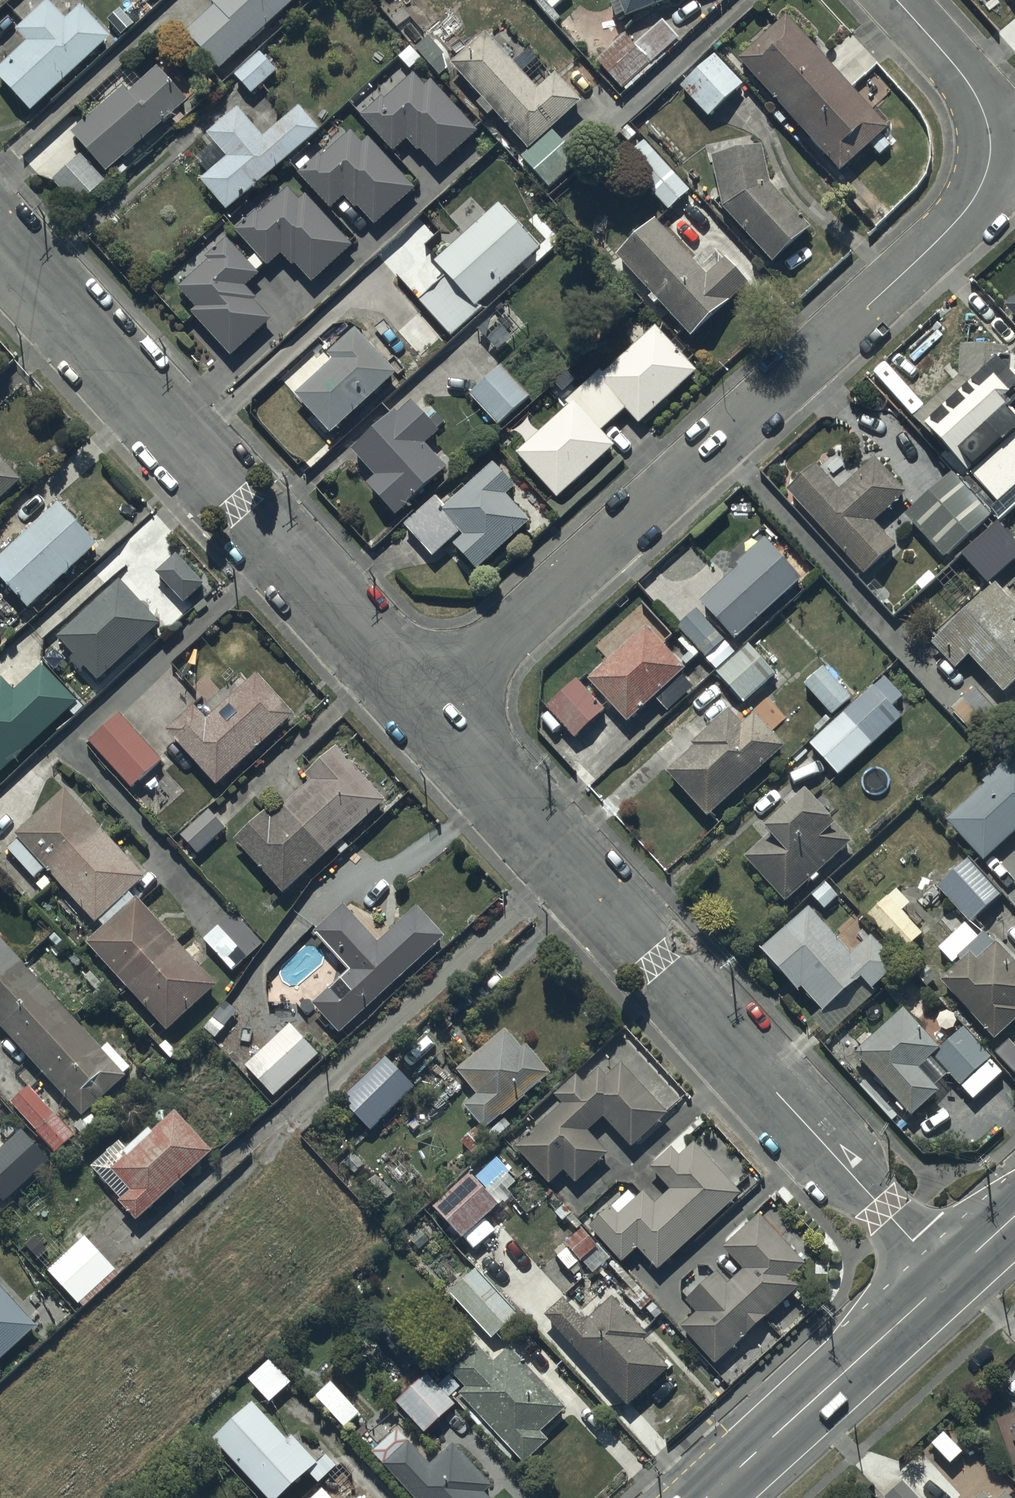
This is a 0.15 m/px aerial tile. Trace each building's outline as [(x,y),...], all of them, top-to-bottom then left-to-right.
[(304,0),(215,0),(209,5),(215,12),(186,39),(221,77),(304,0)] [(627,25),(690,0),(617,0),(619,5),(611,8),(618,25),(626,22),(627,25)] [(27,50),(0,76),(0,87),(31,120),(111,43),(82,13),(68,26),(50,7),(17,39),(27,50)] [(787,21),(738,66),(841,180),(872,152),(880,160),(892,149),(885,141),(890,135),(787,21)] [(626,40),(597,66),(623,95),(679,45),(663,27),(636,51),(626,40)] [(487,39),(451,71),(482,104),(476,109),(489,123),(494,118),(529,156),(522,163),(550,193),(579,166),(552,136),(582,109),(556,80),(539,96),(487,39)] [(279,76),(262,57),(235,80),(252,99),(279,76)] [(717,60),(681,92),(708,123),(744,90),(717,60)] [(189,107),(159,74),(130,100),(125,96),(74,142),(109,180),(189,107)] [(381,103),(361,122),(395,158),(407,146),(419,159),(422,156),(438,174),(478,136),(432,87),(426,93),(415,81),(386,108),(381,103)] [(264,144),(239,115),(209,141),(228,164),(201,187),(229,219),(323,138),(301,113),(264,144)] [(416,196),(369,143),(362,149),(351,137),(323,162),(320,159),(312,166),(307,161),(296,171),(302,178),(299,180),(331,216),(344,204),(356,217),(359,213),(376,232),(416,196)] [(691,196),(645,146),(623,165),(669,216),(691,196)] [(713,162),(724,215),(774,271),(813,236),(772,190),(765,152),(713,162)] [(107,187),(81,160),(53,187),(79,214),(107,187)] [(258,218),(237,238),(270,273),(282,260),(293,272),(296,269),(315,290),(355,251),(306,200),(300,206),(289,195),(262,221),(258,218)] [(482,314),(479,310),(541,256),(500,210),(434,268),(447,283),(420,307),(450,342),(482,314)] [(658,228),(618,264),(652,302),(649,305),(655,313),(659,309),(692,346),(750,293),(726,266),(719,272),(701,252),(690,263),(658,228)] [(197,314),(192,318),(232,362),(271,327),(253,308),(256,305),(245,293),(261,279),(228,242),(205,263),(209,267),(179,294),(197,314)] [(1014,325),(1014,304),(1004,313),(1014,325)] [(509,308),(478,335),(498,358),(529,330),(509,308)] [(517,460),(558,505),(616,452),(602,437),(627,415),(640,430),(698,377),(657,332),(604,380),(601,377),(566,408),(569,412),(517,460)] [(296,401),(332,440),(398,380),(357,335),(328,361),(333,366),(296,401)] [(502,371),(470,400),(498,431),(530,402),(502,371)] [(924,436),(997,513),(1014,497),(1014,418),(1010,413),(1014,408),(1014,393),(996,372),(924,436)] [(397,420),(353,458),(376,485),(368,492),(396,524),(450,478),(426,451),(441,439),(414,408),(399,422),(397,420)] [(22,489),(0,464),(0,509),(22,489)] [(816,473),(789,498),(865,582),(897,553),(875,529),(907,500),(876,465),(839,498),(816,473)] [(455,552),(478,577),(531,529),(507,503),(515,495),(494,471),(487,477),(486,476),(476,484),(478,486),(455,506),(453,504),(445,511),(438,503),(405,532),(434,564),(462,539),(465,543),(455,552)] [(951,477),(904,520),(944,564),(948,560),(953,566),(989,534),(985,529),(992,522),(951,477)] [(0,565),(0,584),(28,616),(98,553),(61,511),(0,565)] [(963,560),(988,590),(995,584),(1001,591),(1014,579),(1014,543),(1001,527),(963,560)] [(731,642),(736,647),(803,588),(766,546),(738,571),(740,573),(699,610),(702,612),(679,633),(707,664),(731,642)] [(205,592),(177,560),(157,578),(186,610),(205,592)] [(123,587),(58,645),(75,664),(71,667),(82,678),(86,674),(99,689),(163,632),(123,587)] [(996,590),(932,648),(956,676),(969,664),(1003,702),(1014,692),(1014,631),(1014,630),(1014,629),(1014,611),(996,590)] [(647,632),(589,687),(630,730),(634,727),(643,736),(655,725),(646,715),(658,704),(671,718),(695,694),(683,681),(689,676),(647,632)] [(749,650),(716,678),(742,709),(775,681),(749,650)] [(3,684),(0,687),(0,781),(78,707),(45,670),(15,697),(3,684)] [(825,674),(806,691),(832,721),(851,704),(825,674)] [(207,726),(195,713),(166,739),(217,794),(295,722),(256,681),(207,726)] [(811,750),(839,781),(903,723),(894,713),(904,703),(885,682),(811,750)] [(607,716),(578,685),(547,714),(576,745),(607,716)] [(1000,721),(975,694),(951,715),(976,743),(1000,721)] [(668,780),(709,825),(786,754),(756,721),(744,732),(731,718),(693,751),(696,755),(668,780)] [(123,719),(90,748),(131,796),(165,767),(123,719)] [(268,819),(236,847),(284,902),(387,810),(338,754),(307,782),(313,790),(274,825),(268,819)] [(983,867),(1014,837),(1014,766),(1014,765),(1005,773),(1001,769),(981,787),(984,790),(945,827),(983,867)] [(106,933),(136,906),(130,899),(146,883),(65,797),(17,842),(19,845),(8,855),(35,883),(44,874),(96,930),(99,927),(106,933)] [(745,864),(787,909),(851,849),(805,800),(766,837),(770,841),(745,864)] [(966,865),(937,892),(970,929),(999,902),(966,865)] [(896,894),(866,921),(901,959),(924,938),(904,915),(910,909),(896,894)] [(136,906),(106,933),(87,950),(169,1038),(218,993),(136,906)] [(314,1010),(341,1040),(447,945),(419,913),(379,949),(346,911),(315,939),(350,977),(314,1010)] [(800,999),(803,996),(824,1020),(861,987),(871,998),(897,974),(870,945),(851,962),(809,916),(763,958),(800,999)] [(264,948),(236,918),(205,948),(233,978),(264,948)] [(940,987),(994,1048),(1014,1029),(1014,969),(986,936),(977,944),(964,930),(938,953),(956,973),(940,987)] [(0,943),(0,1031),(84,1124),(128,1084),(0,943)] [(903,1015),(853,1061),(911,1125),(939,1100),(917,1076),(933,1062),(959,1091),(990,1063),(962,1032),(938,1054),(903,1015)] [(319,1059),(290,1030),(244,1075),(274,1104),(319,1059)] [(506,1037),(457,1078),(478,1102),(465,1113),(485,1136),(551,1081),(527,1052),(522,1056),(506,1037)] [(342,1106),(371,1136),(415,1093),(386,1063),(342,1106)] [(563,1110),(515,1154),(549,1192),(565,1177),(577,1191),(610,1161),(589,1137),(604,1124),(631,1154),(667,1121),(621,1070),(606,1083),(599,1075),(584,1089),(577,1082),(555,1102),(563,1110)] [(75,1144),(30,1090),(11,1105),(56,1160),(75,1144)] [(214,1160),(178,1118),(131,1159),(121,1147),(92,1172),(123,1207),(119,1210),(135,1228),(214,1160)] [(478,1132),(461,1147),(475,1163),(491,1148),(478,1132)] [(0,1156),(0,1204),(5,1209),(51,1168),(23,1135),(0,1156)] [(638,1255),(659,1277),(742,1202),(695,1150),(682,1162),(673,1153),(650,1173),(671,1196),(655,1210),(645,1198),(619,1221),(612,1213),(590,1233),(622,1269),(638,1255)] [(468,1181),(434,1213),(464,1246),(498,1214),(468,1181)] [(699,1319),(682,1334),(716,1371),(800,1295),(791,1285),(805,1271),(760,1222),(724,1255),(745,1278),(730,1291),(719,1279),(688,1307),(699,1319)] [(583,1236),(565,1251),(581,1270),(584,1267),(593,1278),(612,1262),(599,1247),(595,1250),(583,1236)] [(116,1275),(84,1242),(70,1256),(58,1243),(50,1251),(39,1240),(27,1251),(38,1262),(36,1264),(80,1310),(116,1275)] [(451,1299),(491,1344),(518,1321),(478,1275),(451,1299)] [(0,1293),(0,1369),(38,1333),(0,1293)] [(564,1306),(546,1322),(628,1414),(670,1377),(644,1347),(648,1344),(614,1306),(586,1331),(564,1306)] [(479,1353),(452,1379),(467,1394),(458,1402),(526,1472),(550,1448),(543,1441),(568,1418),(509,1356),(495,1369),(479,1353)] [(271,1366),(250,1385),(270,1407),(291,1388),(271,1366)] [(425,1376),(393,1405),(424,1439),(456,1410),(425,1376)] [(252,1411),(214,1446),(261,1497),(291,1497),(312,1479),(320,1488),(337,1471),(328,1461),(317,1471),(293,1444),(288,1449),(252,1411)] [(373,1458),(409,1497),(487,1497),(492,1493),(456,1452),(433,1472),(400,1434),(373,1458)] [(883,1495),(886,1497),(921,1497),(902,1478),(883,1495)] [(970,1497),(1014,1497),(1014,1496),(1005,1486),(993,1497),(983,1486),(970,1497)]
